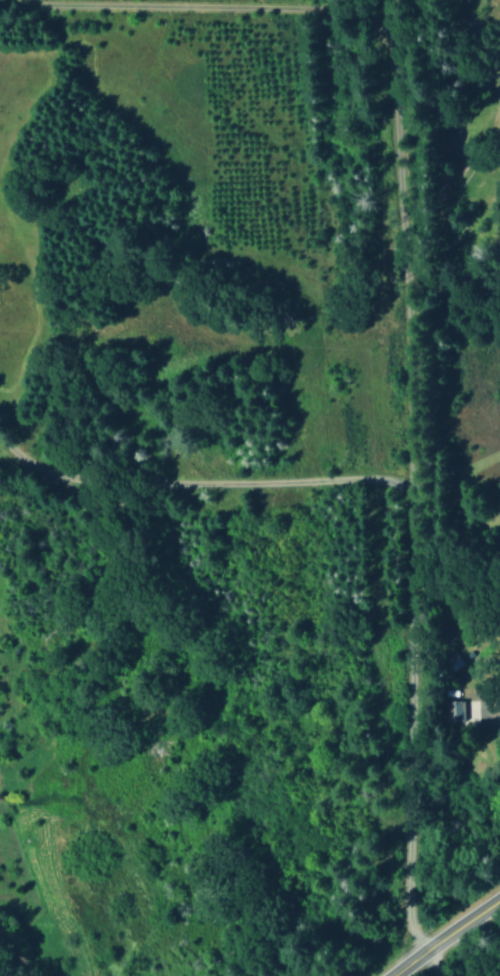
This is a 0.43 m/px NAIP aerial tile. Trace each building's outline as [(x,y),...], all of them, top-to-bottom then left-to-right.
[(462,700),(452,700),(452,721),(463,720),(462,700)]
